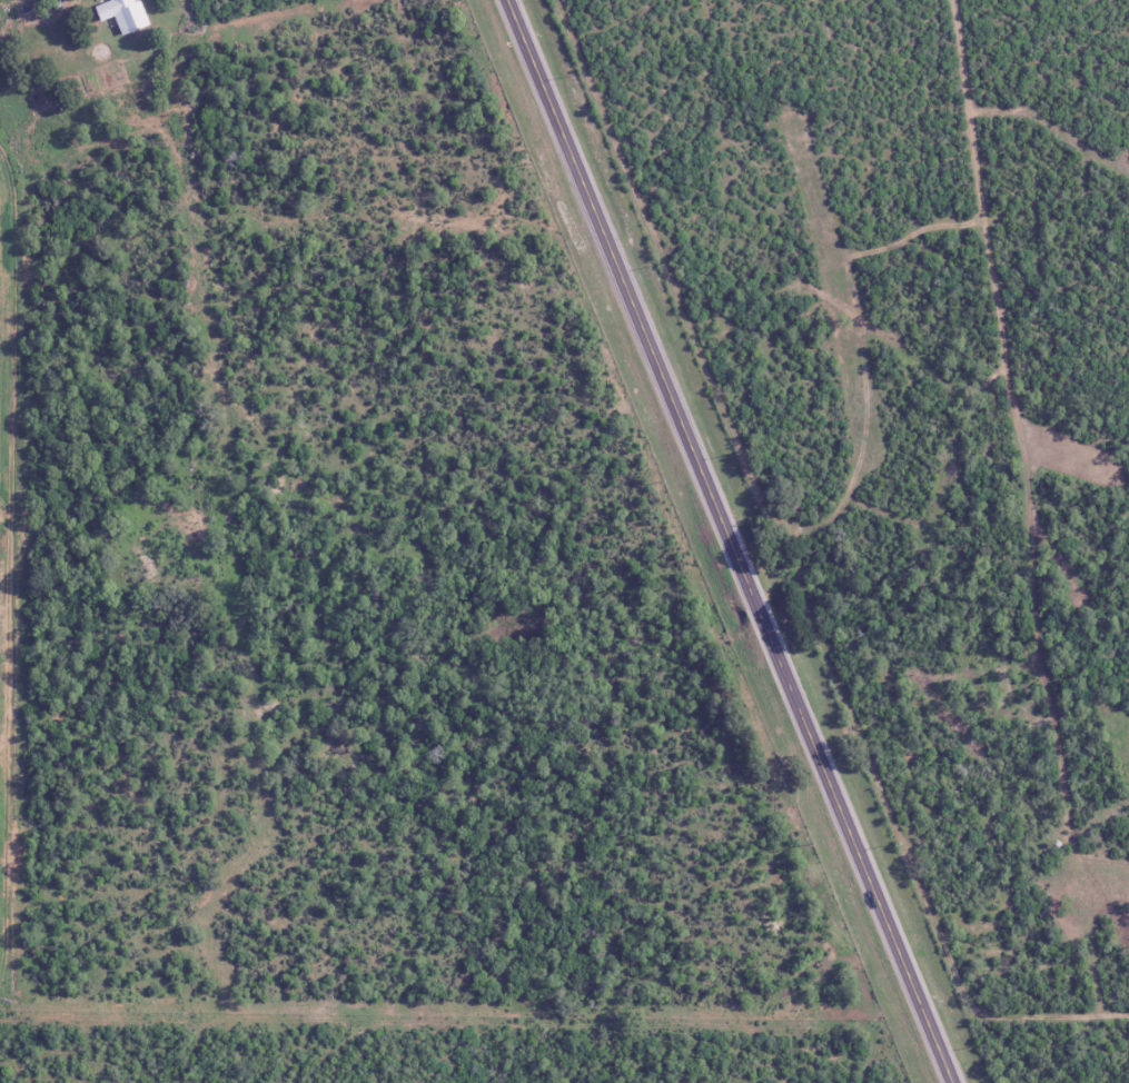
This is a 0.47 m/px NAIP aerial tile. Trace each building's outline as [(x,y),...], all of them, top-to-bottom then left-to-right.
[(131,4),(130,0),(105,0),(90,4),(96,24),(113,19),(118,35),(146,28),(139,2),(131,4)]
